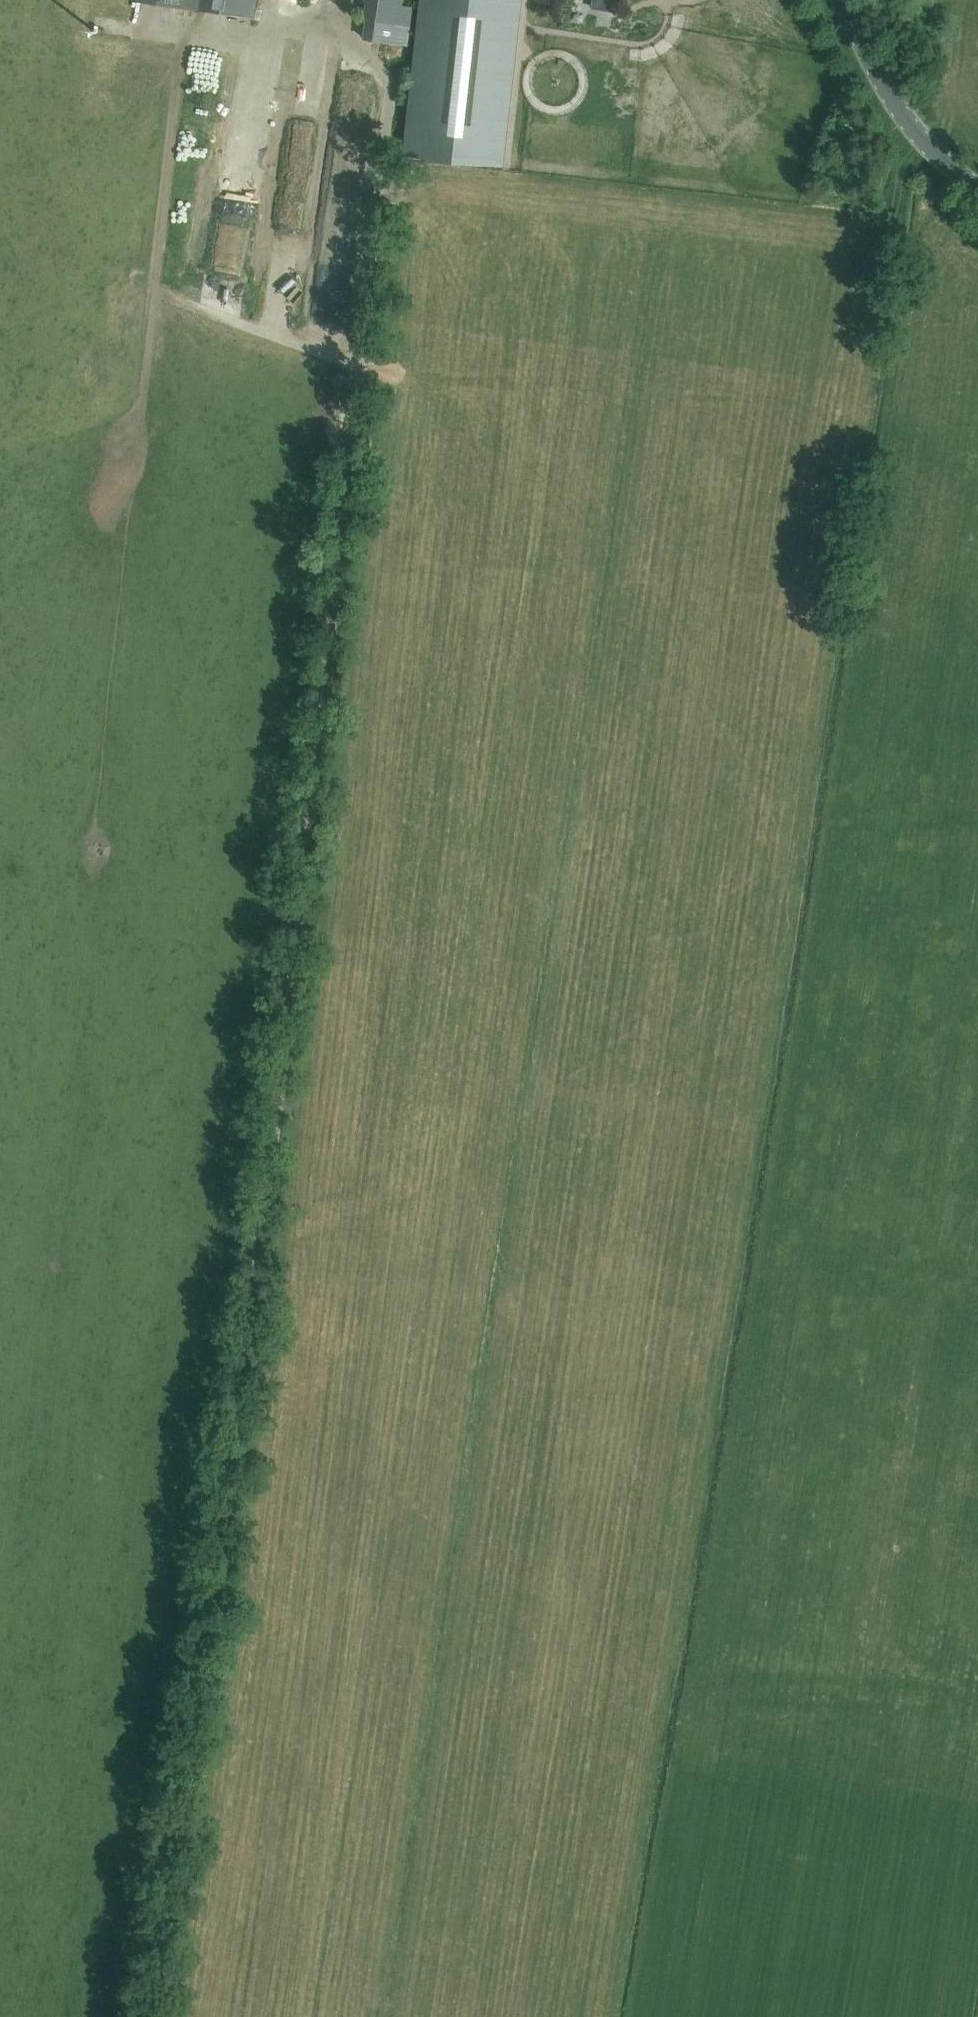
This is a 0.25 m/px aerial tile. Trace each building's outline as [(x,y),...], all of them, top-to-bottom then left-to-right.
[(142,2),(255,19),(258,0),(142,0),(142,2)] [(361,19),(368,20),(365,39),(404,45),(409,6),(402,5),(403,0),(364,0),(361,19)] [(409,150),(500,160),(517,0),(425,0),(409,150)]
